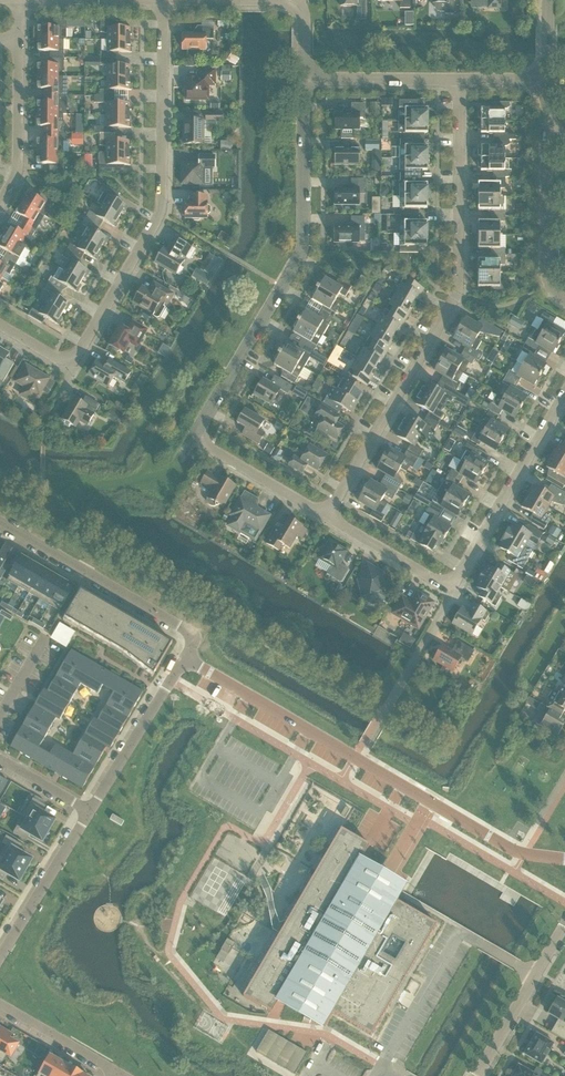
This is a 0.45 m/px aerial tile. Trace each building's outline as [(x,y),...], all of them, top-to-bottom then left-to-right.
[(341,6),(357,6),(357,20),(366,20),(367,0),(341,0),(341,6)] [(378,1),(401,1),(401,8),(411,8),(411,0),(378,0),(378,1)] [(449,0),(434,0),(434,3),(434,6),(435,8),(438,12),(441,13),(445,13),(445,14),(454,14),(455,1),(449,1),(449,0)] [(67,21),(61,20),(51,20),(51,27),(39,27),(39,39),(65,39),(64,40),(67,40),(67,28),(67,21)] [(115,28),(115,21),(101,21),(101,32),(108,34),(108,40),(131,40),(131,35),(132,35),(132,28),(115,28)] [(183,34),(183,50),(206,50),(206,48),(208,48),(210,47),(210,42),(208,41),(206,41),(206,39),(214,39),(214,27),(198,27),(198,34),(183,34)] [(64,58),(64,40),(65,39),(39,39),(39,51),(51,51),(50,58),(64,58)] [(131,46),(131,40),(108,40),(108,52),(101,52),(101,59),(115,59),(115,52),(132,53),(132,46),(131,46)] [(240,59),(232,54),(228,60),(236,65),(240,59)] [(64,72),(64,58),(50,58),(50,65),(39,65),(39,77),(59,77),(59,72),(64,72)] [(115,65),(115,59),(101,59),(101,66),(107,66),(107,78),(130,78),(130,72),(132,72),(132,66),(115,65)] [(215,85),(215,71),(201,71),(201,78),(187,78),(187,82),(185,82),(185,89),(187,89),(187,100),(194,100),(194,99),(201,99),(201,100),(209,100),(209,92),(208,92),(208,85),(215,85)] [(230,71),(222,71),(222,80),(230,80),(230,71)] [(50,89),(50,96),(67,96),(67,77),(59,77),(39,77),(38,89),(50,89)] [(130,83),(130,78),(107,78),(107,90),(100,90),(100,96),(100,97),(115,97),(115,90),(132,90),(132,83),(130,83)] [(67,96),(50,96),(50,102),(38,102),(38,114),(64,115),(67,115),(67,102),(67,96)] [(115,103),(115,97),(100,97),(100,96),(94,96),(94,103),(100,103),(107,103),(107,115),(130,116),(130,110),(132,110),(132,103),(115,103)] [(428,121),(428,109),(419,108),(420,102),(415,102),(402,102),(400,102),(399,121),(428,121)] [(510,107),(510,102),(494,102),(494,109),(481,109),(481,111),(479,112),(479,118),(481,119),(481,121),(505,121),(505,110),(510,107)] [(381,114),(381,103),(370,103),(371,114),(381,114)] [(365,119),(366,104),(352,104),(352,110),(343,110),(343,114),(335,114),(335,129),(342,129),(342,139),(354,139),(354,129),(360,129),(360,119),(365,119)] [(64,133),(64,115),(38,114),(38,127),(50,127),(50,133),(64,133)] [(222,122),(222,114),(207,114),(206,122),(222,122)] [(130,121),(130,116),(107,115),(107,127),(94,127),(94,134),(100,134),(115,134),(115,128),(131,128),(131,121),(130,121)] [(204,144),(204,121),(185,121),(184,144),(204,144)] [(428,133),(428,121),(399,121),(399,133),(401,133),(401,140),(419,140),(419,133),(428,133)] [(505,133),(505,121),(481,121),(481,123),(479,124),(479,130),(481,131),(481,133),(494,133),(494,140),(510,140),(516,140),(516,135),(510,135),(505,133)] [(50,140),(38,140),(38,152),(58,152),(64,152),(70,152),(70,142),(67,142),(68,134),(64,133),(50,133),(50,140)] [(114,141),(115,134),(100,134),(100,146),(107,147),(107,152),(107,153),(130,153),(130,148),(131,148),(131,141),(114,141)] [(419,146),(419,140),(401,140),(401,158),(428,159),(428,146),(419,146)] [(510,144),(510,140),(494,140),(494,147),(481,146),(481,148),(479,150),(479,155),(481,157),(481,158),(505,159),(505,147),(510,144)] [(380,141),(366,141),(366,150),(372,150),(376,151),(377,151),(380,151),(380,141)] [(335,149),(335,164),(360,164),(360,149),(352,149),(352,146),(343,146),(343,149),(335,149)] [(58,159),(58,152),(38,152),(38,164),(50,164),(49,171),(64,171),(64,159),(58,159)] [(130,159),(130,153),(107,153),(107,152),(100,153),(100,161),(100,172),(114,172),(114,165),(131,165),(131,159),(130,159)] [(215,168),(215,156),(200,156),(200,163),(182,163),(182,184),(201,184),(201,176),(203,176),(203,168),(215,168)] [(428,171),(428,159),(401,158),(401,173),(394,173),(394,177),(419,177),(419,171),(428,171)] [(505,170),(505,159),(481,158),(481,161),(479,162),(479,167),(481,169),(481,171),(494,171),(494,178),(506,178),(510,178),(510,173),(505,170)] [(419,184),(419,177),(394,177),(394,181),(401,181),(401,196),(428,196),(428,184),(419,184)] [(506,178),(494,178),(492,177),(492,183),(479,183),(479,196),(501,197),(501,189),(506,189),(506,184),(506,178)] [(351,186),(344,186),(343,186),(343,189),(335,189),(335,204),(360,204),(360,194),(365,194),(365,179),(351,179),(351,186)] [(103,206),(120,216),(122,212),(124,214),(128,207),(126,206),(115,199),(119,193),(106,185),(102,191),(104,193),(98,203),(103,206)] [(55,200),(43,193),(39,198),(29,192),(23,203),(40,213),(45,216),(48,210),(55,200)] [(183,208),(183,216),(186,216),(186,217),(193,217),(193,219),(194,220),(199,220),(201,219),(201,218),(208,218),(208,215),(209,215),(211,214),(211,208),(209,207),(208,207),(208,203),(207,203),(207,196),(191,195),(191,203),(186,203),(186,208),(183,208)] [(428,209),(428,196),(401,196),(401,215),(419,215),(419,208),(428,209)] [(507,197),(501,197),(479,196),(479,210),(492,211),(492,216),(506,216),(506,210),(507,197)] [(37,219),(40,213),(23,203),(17,213),(27,219),(23,225),(35,232),(42,221),(37,219)] [(525,203),(526,211),(535,211),(534,203),(525,203)] [(525,216),(525,204),(517,204),(517,215),(525,216)] [(381,205),(373,205),(373,214),(381,214),(381,205)] [(118,220),(120,216),(103,206),(97,216),(90,212),(88,215),(86,218),(100,226),(103,220),(114,226),(116,227),(120,221),(118,220)] [(419,222),(419,215),(401,215),(400,234),(428,234),(428,222),(419,222)] [(506,222),(506,216),(492,216),(492,221),(479,221),(479,235),(501,235),(501,222),(506,222)] [(371,217),(365,217),(351,217),(351,223),(343,223),(343,227),(335,227),(335,242),(360,242),(360,232),(365,232),(365,224),(371,224),(371,217)] [(96,232),(100,226),(86,218),(83,224),(90,228),(84,238),(101,249),(103,245),(105,246),(109,240),(107,239),(107,238),(96,232)] [(35,232),(23,225),(20,231),(10,225),(4,235),(25,248),(29,250),(33,243),(30,241),(35,232)] [(221,232),(218,239),(226,243),(229,236),(221,232)] [(428,246),(428,234),(400,234),(400,252),(419,253),(419,246),(428,246)] [(0,242),(0,247),(8,252),(4,258),(16,265),(22,256),(25,258),(29,250),(25,248),(4,235),(0,242)] [(501,249),(501,235),(479,235),(479,249),(492,249),(491,254),(506,254),(506,249),(501,249)] [(99,252),(101,249),(84,238),(78,248),(71,244),(67,251),(81,258),(84,253),(95,259),(97,260),(101,253),(99,252)] [(190,259),(195,250),(175,239),(168,251),(164,248),(156,263),(176,275),(186,257),(190,259)] [(77,264),(81,258),(67,251),(64,257),(71,261),(65,271),(82,281),(84,277),(86,279),(90,272),(88,271),(77,264)] [(210,254),(201,269),(209,274),(218,259),(210,254)] [(506,265),(506,254),(491,254),(491,260),(479,260),(479,273),(500,274),(501,265),(506,265)] [(4,258),(1,263),(0,263),(0,277),(2,278),(5,272),(10,275),(16,265),(4,258)] [(31,265),(28,271),(34,275),(37,269),(31,265)] [(57,280),(53,286),(62,291),(65,285),(76,291),(78,292),(82,286),(80,285),(82,281),(65,271),(60,268),(54,278),(57,280)] [(200,277),(198,280),(207,285),(211,278),(202,273),(200,277)] [(500,282),(500,274),(479,273),(479,287),(491,287),(491,293),(506,293),(506,282),(500,282)] [(53,286),(57,280),(52,277),(48,283),(53,286)] [(395,294),(413,304),(417,297),(419,298),(425,289),(405,277),(395,294)] [(352,287),(339,279),(336,284),(325,278),(324,281),(321,282),(317,288),(337,299),(340,294),(346,297),(352,287)] [(62,291),(53,286),(48,283),(45,289),(51,293),(46,303),(63,314),(65,310),(67,311),(71,305),(69,304),(69,303),(58,297),(62,291)] [(167,307),(174,294),(159,286),(155,294),(143,287),(134,303),(152,313),(152,318),(157,320),(161,319),(168,307),(167,307)] [(333,305),(337,299),(317,288),(313,294),(314,297),(313,300),(323,306),(320,311),(333,319),(339,308),(333,305)] [(408,312),(413,304),(395,294),(386,310),(406,322),(411,313),(408,312)] [(193,300),(186,296),(181,304),(189,308),(193,300)] [(61,317),(63,314),(46,303),(40,313),(33,309),(29,316),(43,323),(46,318),(57,324),(59,325),(63,318),(61,317)] [(531,304),(528,309),(535,313),(538,308),(531,304)] [(368,309),(363,307),(359,313),(364,316),(368,309)] [(401,330),(406,322),(386,310),(379,322),(396,333),(398,329),(401,330)] [(333,319),(320,311),(317,317),(306,311),(305,313),(302,314),(298,320),(323,335),(333,319)] [(367,334),(377,318),(368,313),(359,328),(367,334)] [(564,333),(553,325),(556,320),(544,313),(540,319),(544,321),(538,331),(560,343),(561,342),(560,342),(564,333)] [(513,316),(509,323),(515,326),(519,320),(513,316)] [(484,320),(480,326),(466,318),(460,328),(477,338),(480,333),(500,337),(503,332),(484,320)] [(314,351),(323,335),(298,320),(294,327),(295,330),(294,332),(304,338),(301,344),(314,351)] [(120,326),(109,345),(111,346),(112,348),(117,352),(120,351),(124,353),(130,342),(137,347),(147,330),(133,322),(128,330),(120,326)] [(389,344),(396,333),(379,322),(367,342),(387,354),(392,345),(389,344)] [(358,327),(353,324),(349,331),(354,334),(358,327)] [(483,342),(477,338),(460,328),(454,339),(467,346),(464,352),(476,359),(480,361),(483,355),(478,352),(483,342)] [(560,343),(538,331),(536,330),(533,336),(530,336),(525,345),(537,352),(540,346),(553,353),(558,345),(559,345),(560,343)] [(506,342),(510,335),(506,333),(502,340),(506,342)] [(348,343),(343,340),(339,347),(344,350),(348,343)] [(382,362),(387,354),(367,342),(358,358),(375,368),(379,361),(382,362)] [(314,351),(301,344),(297,349),(287,343),(286,346),(283,347),(279,353),(286,357),(304,368),(314,351)] [(163,344),(158,353),(164,356),(169,348),(163,344)] [(534,357),(537,352),(525,345),(521,351),(529,356),(524,365),(541,376),(542,374),(541,374),(547,365),(534,357)] [(4,382),(15,364),(6,359),(10,353),(2,348),(1,349),(0,349),(0,380),(4,382)] [(460,357),(459,357),(447,350),(441,360),(464,373),(469,364),(472,365),(476,359),(464,352),(460,357)] [(304,368),(286,357),(279,353),(275,359),(276,362),(275,365),(285,371),(282,376),(295,384),(304,368)] [(490,354),(486,360),(493,364),(497,358),(490,354)] [(321,355),(317,362),(324,366),(328,360),(321,355)] [(133,359),(129,357),(128,356),(125,361),(130,364),(133,359)] [(358,358),(348,374),(356,379),(368,386),(373,377),(371,376),(375,368),(358,358)] [(441,361),(435,371),(444,375),(449,379),(446,385),(457,392),(462,383),(459,381),(464,373),(441,360),(441,361)] [(125,383),(131,372),(118,364),(114,371),(97,361),(89,375),(109,387),(115,377),(125,383)] [(23,396),(33,402),(38,394),(40,395),(43,390),(48,394),(55,382),(26,365),(17,382),(27,388),(23,396)] [(540,377),(541,376),(524,365),(518,375),(510,370),(506,377),(518,384),(522,378),(534,386),(540,377)] [(342,380),(336,389),(358,402),(362,396),(361,395),(364,391),(353,384),(356,379),(348,374),(343,371),(338,376),(342,380)] [(142,374),(139,380),(145,383),(148,377),(142,374)] [(515,389),(518,384),(506,377),(503,383),(511,388),(505,397),(522,408),(523,406),(522,406),(528,397),(515,389)] [(292,386),(280,379),(276,386),(264,379),(254,395),(271,405),(280,389),(288,394),(292,386)] [(428,383),(422,394),(446,408),(448,402),(451,403),(454,399),(457,393),(458,392),(457,392),(446,385),(442,391),(436,388),(428,383)] [(304,389),(310,393),(313,387),(307,384),(304,389)] [(297,387),(293,394),(298,397),(302,390),(297,387)] [(358,402),(336,389),(333,387),(323,403),(338,412),(341,406),(352,413),(358,402)] [(476,392),(470,388),(465,397),(471,400),(476,392)] [(446,408),(422,394),(416,404),(430,412),(426,418),(439,425),(445,414),(442,412),(446,408)] [(505,397),(505,398),(497,394),(492,403),(491,402),(490,405),(487,409),(499,416),(503,410),(516,418),(521,409),(522,408),(505,397)] [(463,396),(459,403),(467,408),(471,401),(463,396)] [(88,426),(100,405),(86,397),(83,403),(75,399),(63,420),(75,427),(79,421),(88,426)] [(314,400),(307,397),(303,405),(309,409),(314,400)] [(322,405),(314,418),(322,423),(315,435),(324,441),(328,435),(336,440),(344,427),(337,423),(341,417),(334,413),(325,407),(322,405)] [(265,422),(245,410),(238,423),(246,428),(243,434),(259,444),(265,433),(260,430),(265,422)] [(439,425),(426,418),(423,423),(409,415),(403,426),(421,436),(428,440),(430,434),(433,435),(439,425)] [(485,431),(503,441),(504,439),(503,439),(508,430),(491,420),(485,431)] [(415,446),(421,436),(403,426),(397,436),(411,444),(408,450),(420,457),(423,451),(415,446)] [(464,438),(468,432),(458,426),(454,432),(464,438)] [(476,433),(472,441),(479,445),(481,442),(496,451),(501,442),(502,442),(503,441),(485,431),(480,427),(476,433)] [(436,455),(444,450),(438,441),(430,446),(436,455)] [(461,461),(483,474),(484,473),(484,472),(489,463),(476,456),(479,450),(467,443),(464,449),(466,451),(461,461)] [(271,455),(275,449),(268,445),(265,451),(271,455)] [(289,465),(303,473),(308,465),(318,471),(327,455),(310,445),(301,460),(295,456),(289,465)] [(564,464),(564,448),(564,449),(560,446),(557,450),(556,449),(552,456),(564,464)] [(390,448),(384,459),(400,469),(407,472),(409,468),(412,469),(419,457),(407,451),(404,457),(390,448)] [(282,452),(278,449),(272,458),(279,462),(282,457),(280,456),(282,452)] [(552,456),(548,462),(549,463),(547,468),(552,470),(548,476),(546,480),(563,490),(564,486),(564,464),(552,456)] [(398,474),(400,469),(384,459),(378,469),(390,477),(387,482),(399,489),(403,483),(400,475),(398,474)] [(482,476),(483,474),(461,461),(455,471),(452,469),(449,475),(461,482),(464,477),(477,484),(482,475),(482,476)] [(427,462),(424,468),(430,471),(433,466),(427,462)] [(214,506),(216,506),(225,504),(236,486),(221,477),(220,479),(208,472),(202,483),(213,490),(208,498),(208,501),(210,505),(212,506),(214,506)] [(457,488),(461,482),(449,475),(445,481),(444,481),(438,491),(465,506),(465,505),(465,504),(470,496),(457,488)] [(399,489),(387,482),(384,488),(371,481),(365,491),(382,501),(385,496),(393,500),(399,489)] [(564,506),(564,493),(554,486),(550,494),(535,485),(528,496),(548,508),(552,502),(564,506)] [(258,499),(245,491),(232,515),(234,516),(229,526),(240,532),(256,540),(256,539),(270,516),(254,507),(258,499)] [(387,504),(382,501),(365,491),(359,501),(373,510),(370,516),(382,522),(385,516),(382,514),(387,504)] [(433,501),(430,507),(442,514),(445,509),(458,516),(463,507),(464,508),(465,506),(438,491),(432,500),(433,501)] [(404,502),(409,505),(413,499),(408,496),(404,502)] [(545,514),(548,508),(528,496),(522,507),(537,516),(532,523),(544,530),(551,519),(545,514)] [(438,520),(442,514),(430,507),(426,514),(424,513),(419,523),(420,523),(446,538),(447,537),(446,536),(451,528),(438,520)] [(303,527),(290,519),(282,531),(276,527),(266,543),(279,551),(283,544),(290,549),(298,536),(302,539),(307,530),(303,527)] [(393,519),(390,526),(395,529),(399,522),(393,519)] [(414,534),(411,539),(436,554),(444,539),(445,540),(446,538),(420,523),(414,534)] [(505,535),(525,547),(529,540),(537,545),(543,534),(529,526),(526,531),(514,524),(510,530),(509,529),(505,535)] [(554,529),(550,536),(556,540),(560,533),(554,529)] [(533,552),(525,547),(505,535),(501,541),(503,542),(500,548),(512,555),(508,560),(523,569),(529,558),(533,552)] [(556,540),(550,536),(546,542),(553,546),(556,540)] [(341,564),(348,551),(330,541),(320,559),(332,566),(327,574),(341,582),(349,569),(341,564)] [(9,566),(4,563),(11,550),(0,544),(0,582),(9,566)] [(21,557),(8,580),(19,587),(32,564),(29,562),(29,561),(21,557)] [(481,576),(501,588),(507,591),(517,575),(515,574),(503,567),(497,563),(494,569),(489,566),(485,572),(484,571),(481,576)] [(32,564),(19,587),(29,593),(43,569),(37,565),(36,566),(32,564)] [(384,591),(388,590),(384,573),(374,567),(364,569),(358,580),(363,597),(367,596),(369,602),(373,604),(374,608),(383,606),(382,602),(383,602),(386,597),(384,591)] [(547,573),(538,568),(533,577),(542,582),(547,573)] [(43,569),(29,593),(39,599),(53,576),(49,574),(50,573),(43,569)] [(53,576),(39,599),(50,605),(63,582),(60,580),(60,579),(53,575),(53,576)] [(533,587),(537,581),(527,575),(524,581),(533,587)] [(497,594),(501,588),(481,576),(478,581),(480,582),(476,588),(487,594),(484,600),(496,607),(502,596),(497,594)] [(63,582),(50,605),(61,611),(75,588),(67,583),(67,584),(63,582)] [(67,614),(63,620),(124,656),(144,671),(153,677),(173,643),(81,590),(67,614)] [(420,627),(435,602),(417,592),(410,605),(400,600),(392,614),(416,628),(420,627)] [(486,622),(490,614),(477,606),(472,614),(463,608),(453,624),(472,635),(482,619),(486,622)] [(61,625),(53,638),(66,646),(74,633),(61,625)] [(385,637),(396,643),(401,634),(390,628),(385,637)] [(404,634),(399,642),(411,649),(416,641),(404,634)] [(469,661),(475,651),(458,641),(453,651),(443,645),(434,660),(453,672),(462,657),(469,661)] [(45,689),(11,747),(33,760),(57,718),(60,720),(81,684),(98,694),(111,672),(98,665),(93,662),(72,650),(48,691),(45,689)] [(542,687),(550,691),(554,683),(547,678),(542,687)] [(56,744),(44,766),(83,789),(107,747),(110,749),(144,691),(122,679),(98,720),(95,718),(74,754),(56,744)] [(555,690),(553,691),(549,698),(549,701),(550,702),(547,707),(562,716),(564,711),(564,696),(560,693),(555,690)] [(562,716),(547,707),(541,704),(537,710),(540,712),(534,722),(558,736),(564,725),(559,722),(562,716)] [(34,799),(24,816),(29,819),(49,831),(49,830),(55,820),(42,812),(46,806),(34,799)] [(346,807),(341,815),(345,817),(350,809),(346,807)] [(18,826),(14,833),(26,840),(30,834),(42,841),(48,831),(49,831),(29,819),(23,829),(18,826)] [(399,902),(395,900),(386,915),(376,909),(378,907),(351,891),(354,884),(359,887),(361,883),(357,880),(364,867),(359,864),(370,845),(361,840),(351,834),(345,831),(344,830),(342,829),(341,831),(335,841),(331,839),(328,844),(332,846),(326,856),(322,854),(319,859),(323,861),(317,872),(312,869),(309,874),(314,877),(308,887),(306,886),(304,889),(306,890),(299,902),(295,900),(292,905),(296,907),(272,948),(268,946),(265,951),(269,953),(263,964),(259,961),(259,962),(256,966),(260,969),(244,996),(270,1012),(272,1013),(280,1001),(284,1003),(284,1004),(317,1023),(326,1007),(331,1010),(330,1011),(334,1013),(372,1036),(386,1012),(389,1006),(390,1007),(391,1004),(419,957),(421,954),(420,954),(437,925),(403,905),(401,903),(399,902)] [(7,845),(1,855),(6,858),(26,870),(26,869),(32,859),(19,852),(23,845),(7,836),(3,843),(7,845)] [(0,857),(0,878),(3,879),(7,873),(19,881),(25,871),(26,871),(26,870),(6,858),(1,855),(0,857)] [(288,884),(284,889),(292,895),(296,889),(288,884)] [(227,939),(222,949),(230,954),(236,943),(229,939),(227,939)] [(561,1020),(557,1027),(564,1032),(564,1002),(558,998),(549,1013),(561,1020)] [(0,1028),(0,1060),(2,1061),(7,1054),(11,1057),(19,1044),(10,1039),(13,1034),(1,1027),(0,1028)] [(269,1030),(257,1051),(295,1074),(308,1053),(269,1030)] [(533,1041),(532,1041),(529,1046),(525,1054),(542,1064),(554,1043),(537,1033),(533,1041)] [(38,1075),(53,1075),(61,1062),(50,1056),(38,1075)] [(53,1075),(67,1075),(71,1068),(61,1062),(53,1075)] [(517,1075),(516,1075),(551,1075),(537,1068),(534,1073),(519,1065),(514,1074),(517,1075)] [(67,1075),(80,1075),(82,1074),(71,1067),(71,1068),(67,1075)]
